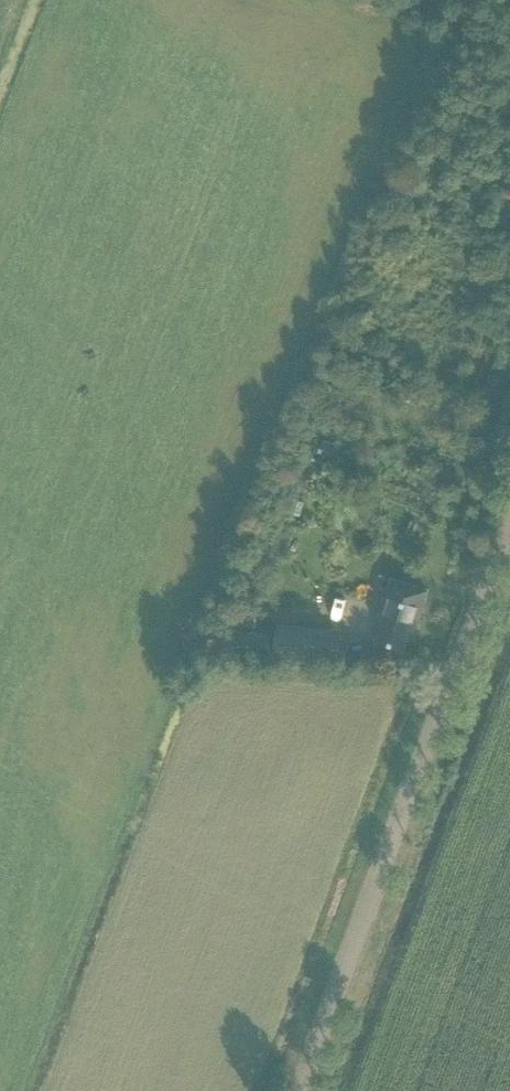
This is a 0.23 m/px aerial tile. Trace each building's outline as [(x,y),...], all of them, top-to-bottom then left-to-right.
[(354,471),(357,462),(349,460),(350,458),(342,456),(339,466),(354,471)] [(417,636),(431,590),(391,577),(376,623),(380,624),(374,643),(407,653),(413,635),(417,636)] [(337,664),(339,635),(275,631),(273,659),(337,664)]
